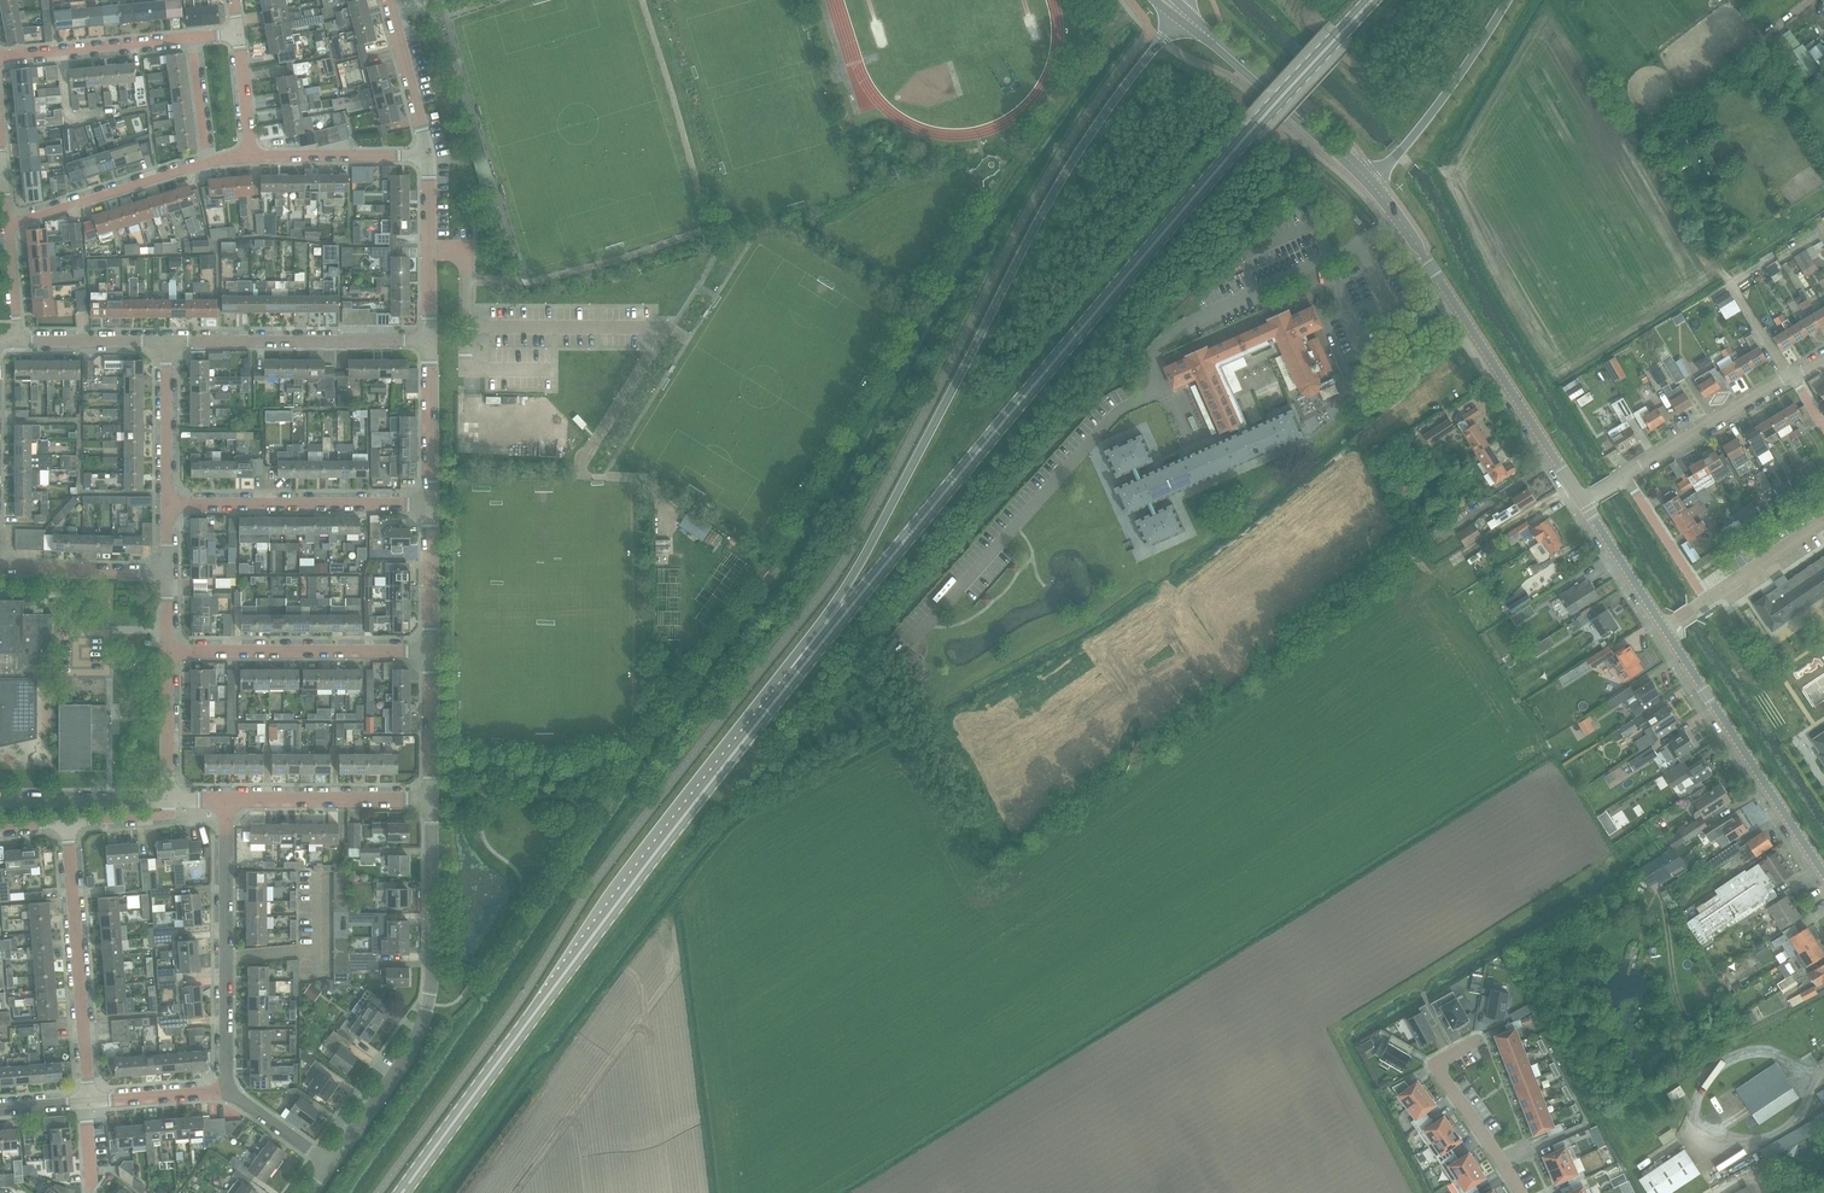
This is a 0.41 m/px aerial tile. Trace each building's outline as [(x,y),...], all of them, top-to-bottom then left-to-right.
[(17,11),(15,0),(0,0),(0,5),(2,14),(17,11)] [(42,10),(49,9),(48,0),(41,0),(42,10)] [(104,25),(119,23),(117,5),(108,6),(107,0),(101,0),(102,7),(104,25)] [(135,22),(133,0),(126,0),(127,5),(117,5),(119,23),(135,22)] [(149,2),(140,3),(140,0),(133,0),(135,22),(150,20),(149,2)] [(166,19),(164,0),(156,0),(156,2),(149,2),(150,20),(166,19)] [(166,19),(182,17),(180,0),(174,0),(173,0),(164,0),(166,19)] [(200,0),(193,0),(194,7),(184,8),(186,26),(203,25),(200,0)] [(203,25),(218,23),(218,19),(226,18),(224,4),(208,6),(208,0),(200,0),(203,25)] [(287,7),(286,0),(261,0),(262,11),(287,7)] [(337,19),(367,12),(364,0),(355,0),(347,2),(349,8),(342,10),(342,11),(335,13),(335,14),(331,15),(333,20),(337,19)] [(70,3),(72,28),(88,27),(86,8),(85,1),(70,3)] [(54,6),(55,12),(54,12),(56,30),(72,28),(70,3),(62,3),(63,5),(54,6)] [(104,25),(102,7),(86,8),(88,27),(104,25)] [(262,11),(265,24),(296,19),(294,13),(288,14),(287,7),(262,11)] [(49,9),(42,10),(43,26),(51,25),(49,9)] [(24,11),(17,12),(17,11),(2,14),(5,30),(20,27),(19,20),(26,18),(24,11)] [(355,30),(371,26),(367,12),(337,19),(338,23),(336,24),(337,27),(345,25),(346,26),(353,24),(355,30)] [(312,17),(313,24),(323,22),(322,15),(319,16),(312,17)] [(265,24),(267,39),(292,35),(291,27),(303,25),(302,18),(296,19),(265,24)] [(44,30),(45,42),(52,41),(51,25),(43,26),(44,30)] [(356,45),(359,57),(366,55),(363,43),(374,40),(371,26),(355,30),(358,44),(356,45)] [(23,43),(20,27),(5,30),(8,46),(23,43)] [(320,31),(313,32),(315,42),(323,41),(320,31)] [(292,35),(267,39),(269,53),(276,52),(278,63),(302,59),(298,34),(292,35)] [(340,34),(330,36),(332,43),(342,41),(340,34)] [(343,60),(340,48),(334,50),(337,61),(343,60)] [(166,56),(168,72),(186,69),(184,54),(166,56)] [(370,81),(386,77),(383,63),(369,66),(366,55),(359,57),(362,69),(365,83),(370,81)] [(144,59),(145,66),(159,64),(159,57),(144,59)] [(279,93),(303,89),(301,78),(294,79),(293,75),(302,74),(300,63),(295,64),(294,62),(286,64),(288,76),(276,78),(279,93)] [(138,106),(146,105),(143,76),(134,77),(133,64),(117,65),(118,83),(134,82),(136,93),(135,94),(135,99),(137,100),(138,106)] [(46,80),(59,79),(57,65),(45,66),(46,80)] [(102,85),(118,83),(117,65),(101,67),(102,85)] [(87,86),(102,85),(101,67),(85,68),(87,86)] [(339,71),(342,84),(360,79),(357,67),(339,71)] [(38,76),(31,77),(30,68),(12,70),(13,85),(31,83),(39,82),(38,76)] [(69,70),(70,82),(70,88),(87,86),(85,68),(69,70)] [(170,87),(188,85),(186,69),(168,72),(170,87)] [(148,82),(162,80),(161,72),(147,74),(148,82)] [(360,99),(390,92),(386,77),(370,81),(372,87),(358,90),(360,99)] [(33,98),(31,83),(13,85),(14,99),(33,98)] [(190,101),(188,85),(170,87),(172,103),(190,101)] [(38,89),(39,97),(60,95),(60,87),(38,89)] [(150,97),(165,96),(164,88),(149,90),(150,97)] [(119,90),(121,105),(128,104),(127,89),(119,90)] [(281,107),(319,101),(318,93),(304,95),(303,89),(279,93),(281,107)] [(103,92),(105,106),(112,105),(111,91),(103,92)] [(376,104),(378,110),(394,106),(390,92),(360,99),(362,108),(376,104)] [(96,107),(95,93),(87,93),(88,95),(87,96),(89,108),(96,107)] [(71,95),(73,110),(80,109),(79,96),(78,94),(71,95)] [(45,105),(45,104),(61,103),(60,95),(39,97),(33,98),(14,99),(16,114),(34,112),(40,112),(40,106),(45,105)] [(149,105),(162,104),(161,97),(149,98),(149,105)] [(192,117),(190,101),(172,103),(174,119),(192,117)] [(319,101),(281,107),(283,121),(300,119),(299,112),(307,111),(307,110),(320,107),(319,101)] [(351,102),(345,104),(347,112),(353,111),(351,102)] [(152,113),(167,112),(166,104),(151,106),(152,113)] [(394,106),(378,110),(382,124),(377,125),(379,136),(387,134),(384,124),(397,120),(394,106)] [(35,120),(34,112),(16,114),(17,129),(36,127),(63,124),(62,110),(53,110),(54,117),(43,118),(44,119),(35,120)] [(194,133),(192,117),(174,119),(158,121),(153,121),(154,129),(175,126),(176,135),(160,137),(159,131),(154,132),(155,138),(194,133)] [(314,143),(313,132),(310,117),(300,119),(283,121),(286,136),(298,134),(300,146),(314,143)] [(109,123),(101,125),(104,134),(111,132),(109,126),(109,123)] [(1694,123),(1680,131),(1688,144),(1701,136),(1694,123)] [(349,138),(346,126),(345,124),(339,125),(343,139),(349,138)] [(104,134),(101,125),(93,127),(99,146),(107,143),(104,134)] [(343,139),(339,125),(333,127),(337,141),(343,139)] [(36,135),(36,127),(17,129),(18,143),(37,141),(43,141),(43,134),(36,135)] [(72,128),(71,128),(77,146),(87,143),(82,127),(72,130),(72,128)] [(337,141),(333,127),(327,129),(331,143),(337,141)] [(63,129),(65,150),(74,150),(78,148),(77,146),(71,128),(63,129)] [(132,128),(124,130),(127,137),(134,134),(132,128)] [(331,143),(327,129),(321,130),(325,144),(331,143)] [(325,144),(321,130),(315,132),(319,146),(325,144)] [(178,151),(196,149),(194,133),(155,138),(156,145),(177,142),(178,151)] [(130,144),(123,146),(129,164),(142,159),(141,157),(152,154),(150,139),(149,135),(129,142),(130,144)] [(115,149),(109,151),(115,168),(129,164),(123,146),(120,138),(114,140),(112,140),(113,141),(115,149)] [(37,141),(18,143),(20,158),(38,156),(47,155),(63,154),(62,146),(55,147),(47,147),(47,148),(38,148),(37,141)] [(87,177),(101,172),(95,155),(92,147),(86,149),(89,157),(81,160),(87,177)] [(466,150),(460,151),(459,152),(461,158),(468,156),(466,150)] [(101,172),(115,168),(109,151),(95,155),(101,172)] [(72,182),(87,177),(81,160),(79,153),(72,155),(71,153),(67,154),(68,164),(66,164),(72,182)] [(1684,153),(1670,161),(1674,167),(1676,165),(1680,171),(1691,164),(1684,153)] [(47,155),(48,163),(63,162),(63,154),(47,155)] [(49,170),(48,163),(39,163),(38,156),(20,158),(21,172),(40,171),(49,170)] [(382,191),(390,191),(407,191),(407,176),(395,176),(395,166),(382,166),(382,176),(390,176),(390,180),(382,180),(382,191)] [(41,185),(40,171),(21,172),(23,187),(41,185)] [(49,176),(50,184),(65,183),(64,175),(49,176)] [(251,175),(236,177),(238,196),(239,205),(246,204),(245,195),(253,195),(251,175)] [(290,176),(290,192),(298,191),(298,199),(293,199),(293,206),(303,206),(303,175),(290,176)] [(318,200),(318,199),(318,175),(303,175),(303,206),(305,206),(305,199),(310,199),(310,201),(318,200)] [(332,175),(318,175),(318,199),(324,199),(324,206),(324,213),(332,213),(332,206),(332,175)] [(348,175),(332,175),(332,206),(343,205),(343,198),(334,198),(334,191),(348,191),(348,175)] [(270,192),(275,192),(275,176),(260,176),(260,192),(270,192)] [(282,199),(282,192),(290,192),(290,176),(275,176),(275,192),(275,206),(285,206),(285,199),(282,199)] [(236,177),(222,178),(223,198),(238,196),(236,177)] [(205,209),(211,208),(217,208),(216,198),(223,198),(222,178),(207,180),(208,197),(203,197),(205,209)] [(58,196),(65,194),(65,183),(50,184),(51,193),(57,192),(58,196)] [(43,200),(41,185),(23,187),(24,201),(43,200)] [(181,208),(181,209),(184,218),(192,215),(189,206),(201,202),(197,188),(190,190),(189,185),(175,190),(181,208)] [(181,208),(175,190),(161,194),(167,213),(181,209),(181,208)] [(390,191),(391,205),(407,205),(407,191),(390,191)] [(161,219),(168,217),(167,213),(161,194),(147,198),(153,217),(156,225),(162,223),(161,219)] [(134,202),(139,221),(142,229),(148,227),(146,219),(153,217),(147,198),(134,202)] [(127,225),(139,221),(134,202),(121,206),(127,225)] [(391,220),(407,220),(407,205),(391,205),(391,220)] [(121,206),(106,211),(112,230),(127,225),(121,206)] [(92,220),(94,227),(96,234),(112,230),(106,211),(91,216),(92,220)] [(255,214),(257,235),(264,234),(262,214),(255,214)] [(92,220),(84,223),(85,240),(97,236),(96,234),(94,227),(92,220)] [(410,220),(407,220),(391,220),(382,220),(382,234),(378,234),(378,244),(388,244),(395,244),(395,234),(407,234),(407,228),(410,228),(410,220)] [(66,223),(67,233),(44,235),(43,227),(26,229),(27,244),(46,242),(70,241),(80,240),(78,222),(66,223)] [(275,225),(267,225),(267,234),(275,234),(275,225)] [(226,227),(210,229),(211,240),(227,238),(226,227)] [(235,227),(226,227),(227,238),(236,237),(235,227)] [(290,229),(290,237),(304,239),(304,229),(290,229)] [(304,239),(318,240),(319,235),(319,229),(304,229),(304,239)] [(1750,243),(1752,251),(1766,246),(1763,239),(1750,243)] [(80,240),(70,241),(71,248),(80,247),(80,240)] [(208,241),(191,241),(191,242),(192,253),(209,252),(208,241)] [(46,242),(27,244),(28,258),(48,256),(46,242)] [(177,242),(161,243),(162,254),(177,253),(177,242)] [(236,242),(221,243),(221,259),(236,259),(236,242)] [(147,248),(147,254),(162,254),(161,243),(154,243),(154,247),(147,248)] [(132,255),(132,244),(124,245),(125,255),(132,255)] [(147,254),(147,248),(140,248),(139,244),(132,244),(132,255),(147,254)] [(382,272),(391,272),(407,272),(407,257),(395,257),(395,244),(388,244),(388,248),(371,248),(371,257),(383,258),(382,272)] [(1802,252),(1794,257),(1803,272),(1811,267),(1802,252)] [(48,256),(28,258),(29,272),(49,271),(48,256)] [(106,259),(87,260),(87,269),(107,269),(106,259)] [(200,276),(214,276),(214,263),(200,263),(200,276)] [(84,268),(73,269),(74,277),(84,276),(84,268)] [(29,272),(30,287),(50,285),(49,271),(29,272)] [(391,287),(407,287),(407,272),(391,272),(391,287)] [(221,296),(221,312),(236,312),(236,281),(226,281),(226,289),(229,289),(229,296),(221,296)] [(250,312),(251,281),(236,281),(236,312),(250,312)] [(251,281),(250,312),(265,312),(265,281),(251,281)] [(265,281),(265,312),(280,312),(280,296),(280,289),(275,289),(274,281),(265,281)] [(280,296),(280,312),(294,312),(294,281),(284,281),(284,288),(286,288),(286,296),(280,296)] [(294,281),(294,312),(309,312),(309,296),(302,296),(302,289),(305,289),(304,281),(294,281)] [(324,289),(324,281),(313,281),(313,289),(324,289)] [(324,289),(324,296),(324,312),(338,312),(338,296),(330,296),(330,289),(334,289),(334,281),(324,281),(324,289)] [(208,282),(200,282),(200,293),(200,300),(200,317),(216,317),(216,300),(208,300),(208,282)] [(89,293),(89,305),(89,317),(107,317),(106,292),(107,283),(100,283),(100,293),(89,293)] [(136,283),(136,293),(145,293),(145,283),(136,283)] [(168,300),(168,317),(184,317),(184,300),(177,300),(177,283),(162,283),(162,293),(169,293),(169,300),(168,300)] [(1742,299),(1756,292),(1751,283),(1738,290),(1742,299)] [(30,287),(32,302),(51,301),(50,285),(30,287)] [(359,286),(349,286),(350,294),(360,293),(359,286)] [(384,294),(384,301),(407,301),(407,287),(391,287),(385,287),(376,287),(376,294),(384,294)] [(75,291),(76,298),(86,298),(85,290),(75,291)] [(1811,305),(1807,299),(1803,291),(1798,294),(1799,296),(1799,295),(1803,302),(1807,308),(1811,305)] [(121,292),(106,292),(107,317),(121,317),(121,300),(121,292)] [(1714,301),(1719,309),(1724,306),(1727,311),(1737,304),(1734,299),(1733,300),(1729,292),(1714,301)] [(1799,296),(1795,298),(1799,304),(1803,302),(1799,295),(1799,296)] [(309,296),(309,312),(324,312),(324,296),(309,296)] [(1337,303),(1334,297),(1329,300),(1331,305),(1337,303)] [(77,313),(87,312),(86,298),(76,298),(77,313)] [(55,300),(51,301),(32,302),(33,316),(56,314),(55,300)] [(136,300),(121,300),(121,317),(136,317),(136,300)] [(136,300),(136,317),(152,317),(152,300),(136,300)] [(152,300),(152,317),(168,317),(168,300),(152,300)] [(184,300),(184,317),(200,317),(200,300),(184,300)] [(376,326),(396,326),(396,316),(408,316),(407,301),(384,301),(384,302),(391,302),(391,314),(376,314),(376,326)] [(1322,327),(1313,307),(1291,317),(1288,310),(1268,319),(1270,323),(1208,350),(1206,346),(1186,355),(1187,358),(1165,368),(1174,388),(1196,378),(1221,434),(1237,427),(1246,423),(1222,367),(1278,343),(1298,389),(1299,388),(1301,393),(1310,396),(1317,393),(1320,385),(1318,380),(1318,379),(1315,372),(1319,370),(1322,375),(1330,370),(1316,338),(1308,342),(1305,335),(1322,327)] [(1778,308),(1774,310),(1778,316),(1782,324),(1786,331),(1794,343),(1806,335),(1799,323),(1793,327),(1788,319),(1786,321),(1778,308)] [(1811,316),(1819,328),(1823,325),(1823,308),(1811,316)] [(1681,313),(1673,318),(1677,324),(1685,319),(1681,313)] [(1778,316),(1773,319),(1778,326),(1782,324),(1778,316)] [(1811,316),(1799,323),(1806,335),(1819,328),(1811,316)] [(1794,343),(1786,331),(1774,339),(1781,351),(1794,343)] [(1766,360),(1751,335),(1745,339),(1753,351),(1746,355),(1753,367),(1766,360)] [(1724,337),(1720,340),(1719,340),(1725,349),(1729,355),(1734,363),(1741,375),(1753,367),(1746,355),(1740,359),(1736,351),(1734,352),(1724,337)] [(1729,355),(1725,349),(1721,352),(1724,358),(1729,355)] [(190,361),(190,377),(208,377),(208,368),(230,368),(230,352),(222,352),(222,353),(208,354),(208,361),(190,361)] [(1670,354),(1661,359),(1675,383),(1684,377),(1675,362),(1670,354)] [(1625,371),(1616,356),(1605,363),(1613,378),(1625,371)] [(1682,358),(1675,362),(1684,377),(1691,373),(1682,358)] [(264,378),(278,378),(278,360),(264,360),(264,373),(253,373),(253,380),(264,380),(264,378)] [(293,360),(278,360),(278,378),(293,378),(293,360)] [(293,360),(293,378),(294,378),(294,385),(301,385),(302,385),(302,378),(307,378),(307,360),(293,360)] [(316,389),(325,389),(325,398),(333,398),(334,366),(323,366),(323,360),(307,360),(307,378),(308,378),(308,383),(316,383),(316,389)] [(348,380),(348,378),(363,377),(363,360),(348,360),(348,373),(337,372),(337,390),(347,390),(347,380),(348,380)] [(363,377),(378,377),(378,361),(363,360),(363,377)] [(15,379),(31,379),(31,361),(15,361),(15,379)] [(47,361),(31,361),(31,379),(31,401),(38,401),(38,379),(47,379),(47,361)] [(63,361),(47,361),(47,379),(47,401),(54,401),(54,379),(63,378),(63,361)] [(63,361),(63,378),(80,378),(80,361),(63,361)] [(93,361),(84,361),(83,377),(92,377),(93,361)] [(124,370),(124,374),(124,377),(142,377),(142,362),(124,361),(104,361),(104,370),(124,370)] [(378,377),(392,377),(392,361),(378,361),(378,377)] [(405,392),(417,392),(417,368),(407,368),(407,361),(392,361),(392,377),(405,377),(405,392)] [(1729,366),(1721,370),(1728,383),(1741,375),(1734,363),(1729,366)] [(243,368),(240,368),(240,377),(241,377),(249,377),(249,368),(243,368)] [(1715,368),(1702,375),(1694,380),(1704,397),(1719,388),(1718,385),(1723,382),(1715,368)] [(1339,373),(1332,376),(1335,382),(1342,379),(1339,373)] [(1644,373),(1640,376),(1644,383),(1648,380),(1644,373)] [(142,393),(142,377),(124,377),(124,393),(142,393)] [(240,377),(230,377),(208,377),(190,377),(190,393),(208,393),(208,386),(241,385),(241,377),(240,377)] [(1586,392),(1581,384),(1566,393),(1571,401),(1586,392)] [(1669,384),(1662,388),(1667,396),(1671,403),(1677,414),(1692,405),(1685,394),(1684,393),(1680,386),(1673,390),(1669,384)] [(1321,395),(1334,390),(1332,385),(1319,391),(1321,395)] [(1648,388),(1640,392),(1644,399),(1651,395),(1648,388)] [(124,409),(142,409),(142,393),(124,393),(124,409)] [(190,393),(190,409),(208,409),(208,393),(190,393)] [(230,393),(215,393),(215,401),(230,400),(230,393)] [(1615,428),(1607,432),(1611,439),(1610,439),(1619,453),(1638,441),(1632,431),(1627,422),(1634,417),(1623,398),(1611,405),(1622,424),(1615,428)] [(1782,412),(1789,425),(1799,419),(1806,429),(1810,426),(1812,429),(1816,427),(1804,406),(1798,410),(1794,404),(1782,412)] [(1644,406),(1633,414),(1642,429),(1648,426),(1650,430),(1665,421),(1657,409),(1649,414),(1644,406)] [(1476,407),(1466,414),(1463,416),(1466,420),(1458,425),(1476,453),(1489,445),(1472,419),(1480,414),(1476,407)] [(124,425),(142,425),(142,409),(124,409),(124,425)] [(208,409),(190,409),(190,425),(208,425),(208,409)] [(230,409),(216,409),(216,417),(230,416),(230,409)] [(371,409),(371,432),(378,432),(378,418),(384,418),(384,409),(371,409)] [(1246,423),(1237,427),(1239,432),(1141,476),(1138,468),(1154,461),(1142,434),(1104,450),(1116,478),(1132,471),(1136,478),(1114,488),(1126,515),(1148,506),(1151,513),(1135,520),(1147,548),(1185,531),(1173,504),(1157,511),(1154,503),(1304,436),(1292,409),(1249,428),(1246,423)] [(292,411),(279,411),(279,421),(292,421),(292,411)] [(1769,419),(1777,432),(1789,425),(1782,412),(1769,419)] [(577,414),(572,419),(581,429),(586,425),(577,414)] [(400,432),(415,432),(415,416),(400,416),(400,432)] [(337,419),(337,427),(349,426),(349,418),(337,419)] [(1456,429),(1449,419),(1423,434),(1430,445),(1456,429)] [(1756,427),(1764,440),(1777,432),(1769,419),(1756,427)] [(31,425),(27,425),(15,425),(15,440),(31,440),(31,425)] [(142,425),(124,425),(103,425),(103,432),(117,432),(117,441),(124,441),(124,442),(142,442),(142,425)] [(364,425),(356,426),(356,441),(365,441),(364,425)] [(1756,427),(1743,435),(1757,457),(1770,450),(1768,447),(1764,440),(1756,427)] [(1415,429),(1409,433),(1411,437),(1418,433),(1415,429)] [(1798,429),(1794,432),(1797,438),(1802,435),(1798,429)] [(400,447),(415,447),(415,432),(400,432),(391,432),(391,438),(400,438),(400,447)] [(191,433),(191,440),(197,440),(197,443),(205,442),(205,440),(207,440),(207,433),(191,433)] [(322,444),(322,477),(337,477),(337,462),(329,462),(329,452),(331,452),(331,437),(322,437),(322,444)] [(1736,439),(1722,447),(1740,478),(1748,473),(1744,466),(1750,462),(1736,439)] [(31,455),(31,440),(15,440),(15,455),(31,455)] [(41,455),(48,455),(48,449),(55,449),(55,441),(48,441),(48,440),(41,440),(41,455)] [(142,458),(142,442),(124,442),(124,458),(142,458)] [(278,477),(293,477),(292,444),(286,444),(286,451),(277,451),(278,462),(278,477)] [(308,477),(307,462),(299,462),(299,452),(301,452),(301,444),(292,444),(293,477),(308,477)] [(307,462),(308,477),(322,477),(322,444),(307,444),(308,462),(307,462)] [(1773,444),(1768,447),(1770,450),(1772,453),(1786,476),(1791,473),(1773,444)] [(1495,484),(1506,477),(1516,470),(1512,464),(1504,469),(1489,445),(1476,453),(1495,484)] [(378,462),(400,462),(415,462),(415,447),(400,447),(400,455),(390,455),(390,457),(378,457),(378,447),(371,447),(371,462),(378,462)] [(1715,451),(1701,460),(1715,482),(1716,481),(1711,472),(1723,465),(1715,451)] [(191,478),(207,477),(207,452),(206,452),(206,462),(200,462),(200,454),(191,454),(191,478)] [(207,452),(207,477),(222,477),(221,462),(221,452),(207,452)] [(367,477),(367,465),(367,454),(352,454),(352,462),(352,477),(367,477)] [(41,455),(31,455),(15,455),(15,470),(31,470),(41,470),(48,470),(52,470),(52,455),(48,455),(41,455)] [(235,455),(235,462),(236,462),(237,477),(251,477),(251,475),(262,475),(262,459),(242,459),(242,455),(235,455)] [(142,474),(142,458),(124,458),(124,474),(142,474)] [(1715,482),(1701,460),(1688,468),(1693,475),(1688,478),(1689,479),(1689,480),(1693,486),(1697,493),(1705,488),(1715,482)] [(1435,461),(1427,462),(1428,470),(1437,469),(1435,461)] [(221,462),(222,477),(237,477),(236,462),(235,462),(221,462)] [(337,462),(337,477),(352,477),(352,462),(337,462)] [(400,462),(400,477),(415,477),(415,462),(400,462)] [(31,485),(31,470),(15,470),(15,485),(31,485)] [(1762,471),(1755,476),(1764,491),(1771,487),(1762,471)] [(124,490),(142,490),(142,474),(124,474),(124,490)] [(1679,486),(1682,492),(1693,486),(1689,480),(1679,486)] [(1786,490),(1778,496),(1783,505),(1797,495),(1788,480),(1782,484),(1786,490)] [(31,500),(41,500),(48,500),(48,492),(31,492),(31,485),(15,485),(14,500),(31,500)] [(1499,526),(1504,523),(1523,510),(1522,509),(1536,500),(1528,488),(1512,498),(1515,504),(1499,514),(1498,513),(1492,516),(1499,526)] [(1697,493),(1702,501),(1704,504),(1712,499),(1705,488),(1697,493)] [(1663,505),(1673,519),(1702,501),(1697,493),(1697,492),(1681,502),(1677,495),(1676,496),(1674,492),(1671,491),(1664,496),(1667,502),(1663,505)] [(74,496),(64,508),(69,512),(79,501),(74,496)] [(14,516),(26,516),(31,516),(31,500),(14,500),(14,516)] [(48,515),(48,500),(41,500),(41,515),(35,515),(35,522),(46,522),(46,516),(48,515)] [(1706,529),(1701,521),(1697,524),(1693,518),(1707,508),(1704,504),(1702,501),(1673,519),(1682,533),(1686,531),(1691,538),(1688,540),(1688,541),(1706,529)] [(1750,502),(1734,514),(1745,530),(1762,519),(1750,502)] [(129,504),(81,505),(81,512),(130,511),(129,504)] [(1466,515),(1460,507),(1446,518),(1451,525),(1466,515)] [(60,523),(69,512),(64,508),(54,518),(60,523)] [(713,526),(689,510),(679,525),(703,541),(713,526)] [(190,533),(214,533),(214,527),(206,527),(206,518),(190,518),(190,533)] [(254,518),(239,518),(239,529),(239,534),(239,543),(254,543),(254,518)] [(269,518),(254,518),(254,543),(257,543),(267,543),(269,543),(269,534),(269,518)] [(269,534),(284,534),(284,518),(269,518),(269,534)] [(284,534),(299,534),(299,518),(284,518),(284,534)] [(299,534),(305,534),(305,543),(314,543),(314,534),(314,518),(299,518),(299,534)] [(314,534),(329,534),(329,518),(314,518),(314,534)] [(344,518),(329,518),(329,534),(336,534),(336,540),(343,540),(344,534),(344,518)] [(359,518),(344,518),(344,534),(359,534),(359,518)] [(1451,525),(1446,518),(1429,531),(1434,538),(1451,525)] [(1535,534),(1540,542),(1554,532),(1547,520),(1540,524),(1539,522),(1531,528),(1527,522),(1517,529),(1524,541),(1535,534)] [(1734,524),(1722,531),(1728,541),(1733,538),(1737,536),(1744,531),(1740,525),(1738,521),(1734,524)] [(128,522),(128,528),(127,552),(143,553),(143,546),(151,546),(152,523),(143,523),(142,535),(135,535),(136,523),(128,522)] [(1457,534),(1464,547),(1481,536),(1474,524),(1457,534)] [(68,536),(68,551),(83,551),(84,536),(78,536),(78,527),(69,526),(68,536)] [(1495,526),(1487,529),(1489,537),(1497,534),(1495,526)] [(113,552),(127,552),(128,528),(120,527),(119,537),(114,537),(113,552)] [(384,528),(384,535),(390,535),(390,545),(391,545),(391,551),(392,552),(400,552),(401,551),(401,545),(408,545),(408,528),(384,528)] [(43,538),(43,529),(14,529),(14,537),(21,537),(29,537),(36,538),(43,538)] [(1530,568),(1534,574),(1553,562),(1549,556),(1557,551),(1556,549),(1562,545),(1554,532),(1540,542),(1534,546),(1542,560),(1530,568)] [(187,548),(190,548),(206,548),(206,541),(216,541),(216,533),(214,533),(190,533),(190,535),(187,535),(187,548)] [(52,550),(68,551),(68,536),(53,535),(52,550)] [(84,536),(83,551),(98,552),(99,536),(84,536)] [(99,536),(98,552),(113,552),(114,537),(99,536)] [(680,536),(673,550),(680,553),(682,549),(700,558),(704,548),(680,536)] [(378,553),(388,553),(388,537),(378,537),(378,553)] [(1700,558),(1694,547),(1686,552),(1692,563),(1700,558)] [(206,548),(190,548),(190,564),(206,564),(206,563),(215,563),(215,555),(206,555),(206,548)] [(1479,552),(1471,557),(1475,564),(1484,559),(1479,552)] [(1772,632),(1823,597),(1823,556),(1790,579),(1786,574),(1773,583),(1776,588),(1753,604),(1772,632)] [(190,578),(202,578),(213,578),(213,569),(215,569),(215,563),(206,563),(206,564),(190,564),(190,578)] [(227,563),(227,564),(227,578),(230,579),(230,586),(236,586),(236,564),(229,564),(229,563),(227,563)] [(330,563),(330,573),(344,573),(344,564),(330,563)] [(385,586),(408,586),(408,570),(406,570),(406,563),(385,563),(385,586)] [(327,564),(314,564),(314,566),(314,573),(327,573),(327,564)] [(301,598),(301,606),(310,606),(310,615),(301,615),(301,631),(316,631),(316,615),(316,606),(316,598),(316,577),(309,577),(309,598),(301,598)] [(1571,614),(1587,603),(1597,597),(1589,583),(1576,591),(1574,587),(1560,596),(1571,614)] [(329,598),(342,599),(343,584),(330,584),(329,598)] [(384,585),(373,585),(373,594),(384,594),(384,585)] [(408,587),(408,586),(385,586),(385,601),(393,601),(408,601),(408,595),(411,595),(411,587),(408,587)] [(1525,589),(1506,602),(1511,611),(1531,598),(1525,589)] [(234,606),(256,606),(256,598),(241,598),(241,592),(234,592),(234,606)] [(191,597),(191,614),(211,614),(211,597),(191,597)] [(346,631),(361,631),(361,598),(346,598),(346,605),(346,631)] [(36,736),(36,679),(24,679),(24,674),(22,674),(22,666),(23,615),(23,608),(23,600),(0,599),(0,744),(36,736)] [(372,601),(365,601),(365,616),(372,616),(372,605),(382,605),(382,601),(372,601)] [(386,616),(408,615),(408,601),(393,601),(393,609),(386,609),(386,616)] [(346,631),(346,605),(331,606),(331,615),(331,631),(346,631)] [(301,631),(301,615),(301,606),(286,606),(286,615),(286,631),(301,631)] [(23,615),(22,666),(59,666),(59,637),(95,638),(96,609),(23,608),(23,615)] [(1577,620),(1568,625),(1573,633),(1574,632),(1592,621),(1603,638),(1605,637),(1613,632),(1611,630),(1617,626),(1606,610),(1597,616),(1592,609),(1582,615),(1578,618),(1577,619),(1577,620)] [(1518,613),(1510,617),(1516,626),(1523,621),(1518,613)] [(211,630),(211,618),(211,614),(191,614),(191,630),(211,630)] [(256,631),(256,615),(241,615),(241,631),(256,631)] [(256,615),(256,631),(271,631),(271,615),(256,615)] [(271,615),(271,631),(286,631),(286,615),(271,615)] [(316,615),(316,631),(331,631),(331,615),(316,615)] [(365,616),(365,631),(373,631),(373,622),(390,622),(390,630),(408,630),(408,615),(386,616),(376,616),(372,616),(365,616)] [(1538,643),(1530,648),(1536,657),(1544,652),(1538,643)] [(1610,647),(1589,660),(1593,667),(1607,658),(1614,654),(1610,647)] [(1614,654),(1607,658),(1612,667),(1614,666),(1624,682),(1642,670),(1638,663),(1640,662),(1630,647),(1623,651),(1622,649),(1614,654)] [(1587,661),(1573,670),(1578,678),(1592,669),(1592,668),(1587,661)] [(393,680),(393,685),(409,685),(409,669),(393,669),(393,662),(383,662),(383,680),(393,680)] [(917,665),(911,672),(918,677),(924,670),(917,665)] [(298,669),(283,670),(283,690),(298,689),(298,669)] [(346,669),(331,670),(331,689),(346,689),(346,669)] [(361,669),(346,669),(346,689),(361,689),(361,669)] [(192,686),(217,686),(216,670),(192,670),(192,686)] [(255,690),(255,670),(240,670),(240,690),(255,690)] [(269,670),(255,670),(255,690),(269,690),(269,670)] [(283,670),(269,670),(269,690),(283,690),(283,670)] [(302,670),(302,682),(302,695),(317,695),(317,689),(317,670),(302,670)] [(317,689),(331,689),(331,670),(317,670),(317,689)] [(1629,707),(1636,717),(1659,701),(1656,696),(1660,693),(1652,681),(1635,692),(1638,697),(1635,699),(1637,702),(1629,707)] [(1561,682),(1554,686),(1562,698),(1568,694),(1561,682)] [(366,701),(374,701),(374,696),(377,696),(377,689),(373,689),(373,685),(366,685),(366,701)] [(393,701),(409,701),(409,685),(393,685),(393,701)] [(217,686),(192,686),(192,701),(208,701),(218,700),(218,686),(217,686)] [(1612,709),(1622,703),(1621,702),(1632,695),(1628,689),(1617,696),(1607,702),(1612,709)] [(106,752),(106,728),(106,724),(111,724),(111,715),(106,715),(106,705),(90,705),(85,705),(85,700),(63,700),(63,705),(58,705),(58,770),(90,770),(90,752),(106,752)] [(192,717),(208,716),(208,701),(192,701),(192,717)] [(383,717),(393,717),(409,717),(409,701),(393,701),(393,709),(383,709),(383,717)] [(1640,752),(1667,735),(1677,728),(1673,722),(1677,719),(1668,705),(1646,719),(1651,727),(1644,731),(1646,735),(1634,742),(1640,752)] [(208,716),(192,717),(192,732),(208,732),(208,716)] [(393,732),(398,732),(409,732),(409,717),(393,717),(393,732)] [(1587,719),(1578,724),(1581,730),(1590,724),(1589,723),(1587,719)] [(1631,721),(1618,729),(1624,738),(1637,729),(1631,721)] [(354,730),(354,723),(336,723),(336,735),(344,735),(344,730),(347,730),(347,742),(352,742),(352,730),(354,730)] [(248,724),(248,730),(249,730),(249,733),(255,733),(255,730),(258,730),(257,736),(265,736),(265,724),(248,724)] [(281,732),(267,732),(268,749),(281,749),(281,732)] [(1811,740),(1820,753),(1817,755),(1823,765),(1823,732),(1811,740)] [(1678,757),(1681,763),(1682,763),(1684,762),(1691,757),(1687,751),(1695,747),(1685,733),(1663,747),(1672,761),(1678,757)] [(195,746),(210,746),(210,743),(219,743),(219,737),(195,737),(195,746)] [(1628,762),(1634,771),(1658,756),(1652,746),(1628,762)] [(219,754),(219,773),(233,773),(233,753),(219,754)] [(233,753),(233,773),(248,773),(248,753),(233,753)] [(263,753),(248,753),(248,773),(263,773),(263,753)] [(315,754),(315,773),(330,773),(330,753),(315,754)] [(339,753),(339,761),(339,773),(354,773),(354,753),(339,753)] [(354,753),(354,773),(368,773),(368,753),(354,753)] [(382,753),(368,753),(368,773),(382,773),(382,753)] [(382,753),(382,773),(397,773),(397,753),(382,753)] [(219,754),(217,754),(204,754),(204,773),(219,773),(219,754)] [(271,754),(271,761),(271,773),(286,773),(286,754),(271,754)] [(301,754),(286,754),(286,773),(301,773),(301,754)] [(301,754),(301,773),(315,773),(315,754),(301,754)] [(1682,763),(1681,763),(1663,774),(1672,788),(1690,777),(1694,783),(1687,788),(1691,794),(1704,787),(1700,781),(1712,773),(1703,759),(1688,769),(1684,762),(1682,763)] [(1625,768),(1602,784),(1607,792),(1617,784),(1620,788),(1633,779),(1625,768)] [(1673,847),(1686,839),(1706,826),(1701,818),(1711,812),(1713,815),(1722,809),(1720,806),(1729,800),(1720,786),(1708,793),(1704,787),(1691,794),(1700,808),(1695,811),(1694,815),(1697,820),(1667,839),(1673,847)] [(1722,824),(1706,834),(1710,842),(1717,837),(1722,846),(1729,841),(1736,836),(1747,830),(1738,816),(1733,819),(1732,818),(1722,824)] [(1609,818),(1602,823),(1609,834),(1617,829),(1609,818)] [(263,842),(265,842),(266,823),(251,823),(251,842),(263,842)] [(265,849),(272,849),(272,842),(279,842),(279,823),(266,823),(265,842),(265,849)] [(279,823),(279,842),(294,842),(294,823),(279,823)] [(294,823),(294,842),(294,850),(302,850),(302,842),(309,842),(309,824),(294,823)] [(309,842),(309,849),(316,849),(316,851),(318,851),(318,854),(322,854),(322,851),(323,851),(323,842),(323,824),(309,824),(309,842)] [(337,842),(337,835),(338,824),(323,824),(323,842),(337,842)] [(358,846),(358,835),(359,824),(349,824),(349,846),(358,846)] [(406,847),(406,841),(408,841),(408,824),(373,824),(373,832),(388,832),(388,841),(401,841),(401,847),(406,847)] [(1712,859),(1707,863),(1712,871),(1725,862),(1739,852),(1741,856),(1746,862),(1772,845),(1763,832),(1753,839),(1745,844),(1740,847),(1737,842),(1719,854),(1712,859)] [(172,839),(174,864),(199,862),(202,859),(200,841),(188,842),(187,838),(172,839)] [(156,841),(157,853),(158,860),(164,859),(165,864),(174,864),(172,839),(156,841)] [(123,869),(127,869),(132,868),(132,862),(139,861),(138,843),(121,845),(123,869)] [(115,870),(123,869),(121,845),(106,846),(108,865),(114,864),(115,870)] [(378,858),(378,856),(378,848),(361,848),(361,863),(374,863),(374,858),(378,858)] [(20,850),(22,874),(31,873),(31,867),(37,867),(35,849),(20,850)] [(5,863),(6,868),(0,869),(0,903),(11,902),(9,882),(5,883),(5,877),(15,877),(15,874),(22,874),(20,850),(4,851),(5,863)] [(1688,922),(1686,923),(1703,949),(1713,942),(1711,938),(1728,928),(1736,923),(1753,912),(1777,896),(1771,888),(1783,880),(1793,873),(1785,860),(1783,862),(1776,852),(1766,858),(1751,868),(1746,872),(1745,870),(1715,890),(1718,895),(1704,903),(1705,904),(1697,909),(1700,914),(1688,922)] [(408,855),(396,855),(385,855),(385,864),(390,864),(390,874),(408,874),(408,855)] [(1671,878),(1659,857),(1639,869),(1650,886),(1658,882),(1659,885),(1671,878)] [(155,858),(148,859),(150,890),(157,889),(155,858)] [(141,859),(142,872),(143,890),(150,890),(148,859),(141,859)] [(266,859),(266,862),(265,862),(265,868),(275,868),(275,862),(271,862),(271,859),(266,859)] [(313,866),(313,871),(313,872),(323,872),(323,866),(322,866),(322,863),(317,863),(317,866),(313,866)] [(247,886),(267,886),(267,871),(247,871),(247,886)] [(408,889),(396,889),(396,882),(377,882),(377,897),(387,897),(387,906),(408,906),(408,889)] [(107,894),(119,893),(125,893),(124,885),(106,886),(107,894)] [(247,901),(267,901),(267,886),(247,886),(247,901)] [(170,888),(157,889),(150,890),(151,897),(170,896),(170,888)] [(1665,890),(1660,893),(1667,905),(1673,901),(1665,890)] [(24,901),(30,900),(43,899),(42,893),(23,894),(24,901)] [(176,911),(201,909),(200,894),(181,896),(182,901),(176,902),(176,911)] [(1786,896),(1776,903),(1766,909),(1779,930),(1792,922),(1790,920),(1799,915),(1793,905),(1792,905),(1786,896)] [(100,912),(127,910),(127,904),(118,904),(117,897),(98,899),(100,912)] [(247,915),(267,915),(267,901),(247,901),(247,915)] [(29,918),(29,919),(49,918),(48,902),(28,904),(29,911),(22,912),(22,919),(29,918)] [(184,927),(191,926),(202,925),(201,909),(176,911),(177,919),(183,919),(184,927)] [(101,927),(120,926),(119,911),(127,911),(127,910),(100,912),(101,927)] [(1753,912),(1736,923),(1740,929),(1741,930),(1748,925),(1758,919),(1753,912)] [(153,928),(154,936),(182,933),(181,927),(173,927),(157,928),(156,913),(152,913),(153,928)] [(377,913),(359,913),(355,913),(348,913),(348,915),(348,921),(377,922),(377,913)] [(267,929),(267,915),(247,915),(247,929),(267,929)] [(29,919),(31,933),(50,932),(49,918),(29,919)] [(380,937),(407,937),(408,920),(380,920),(380,930),(380,937)] [(102,941),(121,940),(120,926),(101,927),(102,941)] [(1782,953),(1786,958),(1815,940),(1807,928),(1787,941),(1783,934),(1771,942),(1775,947),(1781,943),(1786,951),(1782,953)] [(267,943),(267,929),(247,929),(247,943),(267,943)] [(27,947),(27,948),(51,946),(50,932),(31,933),(32,947),(27,947)] [(172,942),(174,957),(198,955),(197,940),(188,940),(188,933),(182,933),(154,936),(154,937),(155,943),(172,942)] [(155,947),(155,943),(154,937),(148,938),(143,938),(144,945),(148,944),(149,947),(155,947)] [(407,937),(380,937),(372,937),(372,953),(348,953),(348,958),(348,962),(377,961),(377,953),(380,953),(407,953),(407,937)] [(104,956),(123,954),(121,940),(102,941),(104,956)] [(1797,971),(1777,983),(1782,990),(1808,973),(1805,967),(1823,955),(1815,940),(1786,958),(1786,959),(1788,958),(1797,971)] [(1754,951),(1758,957),(1770,950),(1766,943),(1754,951)] [(32,954),(33,962),(53,961),(51,946),(27,948),(28,954),(32,954)] [(123,962),(123,954),(104,956),(105,970),(133,968),(132,961),(123,962)] [(157,981),(176,980),(176,973),(199,971),(198,955),(174,957),(174,969),(157,970),(157,981)] [(34,976),(54,975),(53,961),(33,962),(34,976)] [(287,971),(294,971),(294,981),(300,981),(300,961),(287,961),(287,971)] [(348,965),(348,972),(358,971),(358,970),(377,970),(377,961),(348,962),(348,965)] [(1818,967),(1809,973),(1812,978),(1817,986),(1823,982),(1823,963),(1818,967)] [(248,981),(268,981),(268,978),(268,965),(248,965),(248,981)] [(106,985),(125,983),(124,969),(133,969),(133,968),(105,970),(106,985)] [(406,969),(394,969),(380,969),(380,976),(387,976),(387,985),(406,985),(406,969)] [(348,981),(348,972),(333,972),(333,981),(348,981)] [(1472,973),(1470,981),(1480,982),(1481,974),(1472,973)] [(34,976),(35,991),(55,989),(54,975),(34,976)] [(177,988),(177,994),(178,1003),(202,1001),(201,986),(177,988),(176,980),(157,981),(158,989),(177,988)] [(248,981),(248,995),(268,996),(268,981),(248,981)] [(286,985),(294,985),(294,996),(300,996),(300,981),(294,981),(286,981),(286,985)] [(108,999),(126,998),(125,983),(106,985),(108,999)] [(1740,983),(1733,988),(1735,992),(1743,988),(1740,983)] [(310,984),(304,993),(313,1000),(320,990),(310,984)] [(1814,987),(1800,994),(1789,1000),(1792,1007),(1804,1001),(1804,1002),(1818,994),(1814,987)] [(32,1006),(56,1004),(55,989),(35,991),(36,998),(23,999),(24,1006),(32,1006)] [(269,990),(268,999),(291,1000),(291,991),(269,990)] [(381,1000),(371,993),(367,990),(358,1003),(365,1008),(360,1016),(376,1028),(384,1016),(377,1011),(380,1008),(377,1006),(381,1000)] [(1508,993),(1492,990),(1490,997),(1482,996),(1480,1008),(1484,1008),(1484,1007),(1488,1008),(1487,1016),(1503,1019),(1506,1007),(1509,1007),(1510,998),(1507,998),(1508,993)] [(1453,991),(1431,1004),(1438,1016),(1444,1013),(1453,1029),(1456,1027),(1458,1029),(1466,1024),(1465,1022),(1468,1020),(1453,991)] [(248,995),(248,1009),(268,1009),(268,1010),(283,1010),(283,1003),(268,1004),(268,996),(248,995)] [(109,1015),(121,1014),(134,1013),(133,998),(127,998),(126,998),(108,999),(109,1015)] [(180,1012),(180,1018),(185,1018),(185,1019),(203,1017),(202,1001),(178,1003),(172,1004),(173,1013),(180,1012)] [(57,1018),(56,1004),(32,1006),(32,1013),(37,1013),(38,1020),(57,1018)] [(1434,1019),(1426,1004),(1419,1008),(1421,1012),(1406,1020),(1420,1046),(1436,1037),(1428,1022),(1434,1019)] [(248,1023),(260,1023),(268,1023),(268,1010),(268,1009),(248,1009),(248,1023)] [(1517,1010),(1509,1014),(1513,1021),(1520,1017),(1517,1010)] [(9,1011),(2,1012),(3,1026),(10,1025),(9,1011)] [(366,1041),(376,1028),(360,1016),(353,1025),(346,1019),(336,1033),(350,1042),(354,1037),(357,1040),(359,1036),(366,1041)] [(150,1017),(142,1018),(143,1026),(151,1025),(150,1017)] [(142,1018),(127,1019),(128,1026),(129,1033),(129,1041),(136,1040),(135,1029),(138,1029),(139,1035),(143,1034),(143,1026),(142,1018)] [(165,1027),(173,1026),(181,1025),(180,1018),(161,1020),(161,1027),(165,1027)] [(127,1019),(111,1020),(112,1028),(128,1026),(127,1019)] [(1507,1032),(1495,1037),(1500,1049),(1520,1041),(1515,1028),(1522,1026),(1520,1019),(1505,1025),(1507,1032)] [(56,1022),(44,1023),(40,1024),(41,1031),(57,1030),(56,1022)] [(181,1025),(173,1026),(174,1034),(181,1033),(181,1025)] [(112,1034),(129,1033),(128,1026),(112,1028),(112,1034)] [(173,1026),(165,1027),(166,1034),(174,1034),(173,1026)] [(34,1027),(26,1028),(27,1036),(35,1036),(34,1027)] [(189,1029),(190,1036),(190,1045),(196,1044),(195,1036),(205,1035),(205,1028),(189,1029)] [(249,1044),(268,1044),(269,1028),(249,1028),(249,1044)] [(57,1030),(41,1031),(41,1038),(57,1037),(57,1030)] [(350,1042),(336,1033),(334,1031),(324,1044),(336,1053),(330,1061),(344,1072),(355,1057),(345,1050),(350,1042)] [(112,1034),(113,1043),(120,1042),(120,1048),(123,1048),(124,1057),(109,1058),(110,1068),(117,1067),(118,1077),(132,1076),(131,1057),(130,1057),(128,1041),(129,1041),(129,1033),(112,1034)] [(1390,1065),(1401,1071),(1410,1056),(1405,1053),(1410,1046),(1392,1036),(1387,1044),(1389,1045),(1380,1059),(1382,1060),(1380,1064),(1388,1069),(1390,1065)] [(57,1037),(41,1038),(42,1045),(58,1044),(57,1037)] [(1500,1049),(1505,1061),(1525,1053),(1520,1041),(1500,1049)] [(249,1058),(268,1059),(268,1044),(249,1044),(249,1058)] [(144,1046),(145,1055),(147,1074),(162,1073),(160,1054),(156,1054),(155,1045),(144,1046)] [(300,1058),(311,1066),(316,1060),(300,1048),(300,1058)] [(206,1050),(191,1052),(192,1070),(208,1069),(206,1050)] [(28,1053),(28,1057),(30,1082),(45,1081),(43,1063),(40,1063),(39,1052),(28,1053)] [(191,1052),(176,1053),(177,1072),(192,1070),(191,1052)] [(176,1053),(160,1054),(162,1073),(177,1072),(176,1053)] [(1525,1053),(1505,1061),(1510,1073),(1530,1065),(1525,1053)] [(145,1055),(131,1057),(132,1076),(147,1074),(145,1055)] [(28,1057),(13,1058),(15,1084),(30,1082),(28,1057)] [(0,1067),(0,1085),(15,1084),(13,1058),(7,1058),(7,1066),(0,1067)] [(249,1058),(249,1073),(286,1073),(286,1072),(279,1072),(279,1066),(268,1066),(268,1059),(249,1058)] [(43,1063),(45,1081),(61,1080),(60,1073),(71,1072),(70,1061),(58,1062),(43,1063)] [(1745,1104),(1759,1125),(1799,1098),(1785,1077),(1775,1063),(1735,1089),(1745,1104)] [(1530,1065),(1510,1073),(1514,1085),(1535,1077),(1530,1065)] [(313,1078),(307,1087),(324,1099),(336,1083),(314,1067),(308,1075),(313,1078)] [(286,1079),(286,1073),(249,1073),(249,1087),(268,1087),(268,1079),(286,1079)] [(1387,1076),(1378,1081),(1381,1086),(1393,1080),(1392,1077),(1389,1079),(1387,1076)] [(1535,1077),(1514,1085),(1519,1097),(1539,1090),(1535,1077)] [(1392,1087),(1407,1108),(1428,1092),(1423,1085),(1421,1086),(1418,1081),(1410,1087),(1404,1080),(1392,1087)] [(295,1088),(286,1088),(285,1090),(290,1094),(288,1097),(294,1101),(289,1109),(292,1112),(286,1119),(298,1128),(304,1120),(307,1123),(317,1110),(307,1103),(311,1097),(296,1086),(295,1088)] [(1680,1098),(1674,1089),(1667,1094),(1672,1102),(1680,1098)] [(1539,1090),(1519,1097),(1524,1110),(1544,1102),(1539,1090)] [(1411,1122),(1416,1128),(1429,1118),(1425,1112),(1435,1104),(1431,1100),(1433,1098),(1428,1092),(1407,1108),(1415,1118),(1411,1122)] [(1544,1102),(1524,1110),(1529,1122),(1549,1114),(1544,1102)] [(1764,1157),(1766,1161),(1823,1128),(1823,1112),(1814,1118),(1815,1119),(1760,1150),(1764,1157)] [(1549,1114),(1529,1122),(1534,1135),(1554,1126),(1549,1114)] [(63,1115),(44,1117),(44,1128),(49,1128),(50,1143),(70,1141),(69,1127),(64,1127),(63,1115)] [(202,1117),(187,1118),(189,1138),(203,1137),(204,1147),(210,1147),(219,1135),(212,1136),(211,1120),(202,1120),(202,1117)] [(1429,1118),(1416,1128),(1428,1146),(1454,1127),(1449,1120),(1448,1122),(1444,1117),(1434,1124),(1429,1118)] [(175,1139),(189,1138),(187,1118),(173,1119),(175,1139)] [(160,1141),(175,1139),(173,1119),(159,1120),(160,1141)] [(145,1125),(146,1145),(148,1163),(155,1163),(155,1154),(154,1146),(160,1145),(160,1141),(159,1120),(144,1121),(144,1125),(145,1125)] [(230,1135),(240,1121),(224,1122),(225,1135),(230,1135)] [(246,1125),(240,1121),(230,1135),(236,1139),(246,1125)] [(131,1146),(146,1145),(145,1125),(144,1125),(130,1126),(131,1146)] [(1598,1125),(1591,1128),(1594,1135),(1601,1132),(1598,1125)] [(118,1147),(130,1146),(131,1146),(130,1126),(116,1127),(116,1132),(109,1132),(110,1152),(118,1151),(118,1147)] [(1428,1146),(1440,1163),(1454,1154),(1450,1148),(1461,1140),(1457,1136),(1459,1134),(1454,1127),(1428,1146)] [(2,1149),(3,1148),(3,1159),(10,1158),(9,1148),(17,1147),(15,1128),(0,1129),(0,1130),(2,1149)] [(1671,1129),(1658,1137),(1663,1146),(1677,1137),(1671,1129)] [(264,1146),(258,1155),(274,1167),(284,1153),(268,1142),(271,1138),(265,1133),(258,1142),(264,1146)] [(1415,1138),(1405,1143),(1412,1156),(1422,1151),(1415,1138)] [(1555,1152),(1544,1157),(1550,1171),(1572,1161),(1577,1159),(1568,1138),(1552,1145),(1555,1152)] [(51,1157),(71,1155),(70,1141),(50,1143),(51,1157)] [(1648,1192),(1670,1192),(1700,1173),(1684,1149),(1639,1179),(1648,1192)] [(1440,1163),(1452,1181),(1479,1164),(1474,1157),(1472,1158),(1469,1153),(1458,1160),(1454,1154),(1440,1163)] [(55,1181),(58,1180),(69,1180),(69,1171),(72,1170),(71,1155),(51,1157),(51,1159),(47,1160),(45,1162),(46,1171),(47,1172),(55,1172),(55,1181)] [(234,1156),(229,1163),(228,1163),(237,1169),(250,1179),(254,1174),(264,1181),(274,1167),(258,1155),(251,1164),(244,1159),(242,1162),(234,1156)] [(1572,1161),(1550,1171),(1555,1184),(1567,1178),(1570,1185),(1586,1178),(1583,1171),(1577,1174),(1572,1161)] [(1459,1192),(1474,1192),(1478,1190),(1474,1184),(1485,1178),(1482,1172),(1484,1171),(1479,1164),(1452,1181),(1459,1192)] [(119,1177),(132,1186),(134,1188),(134,1178),(133,1178),(133,1176),(118,1165),(119,1177)] [(1736,1180),(1740,1188),(1764,1175),(1759,1168),(1736,1180)] [(228,1192),(255,1192),(245,1186),(250,1179),(237,1169),(232,1175),(238,1179),(228,1192)] [(134,1178),(134,1188),(141,1192),(144,1192),(144,1186),(134,1178)] [(1589,1184),(1586,1178),(1570,1185),(1573,1191),(1570,1192),(1593,1192),(1589,1184)] [(1619,1185),(1623,1192),(1625,1192),(1631,1190),(1632,1189),(1628,1181),(1627,1181),(1626,1181),(1619,1185)]
